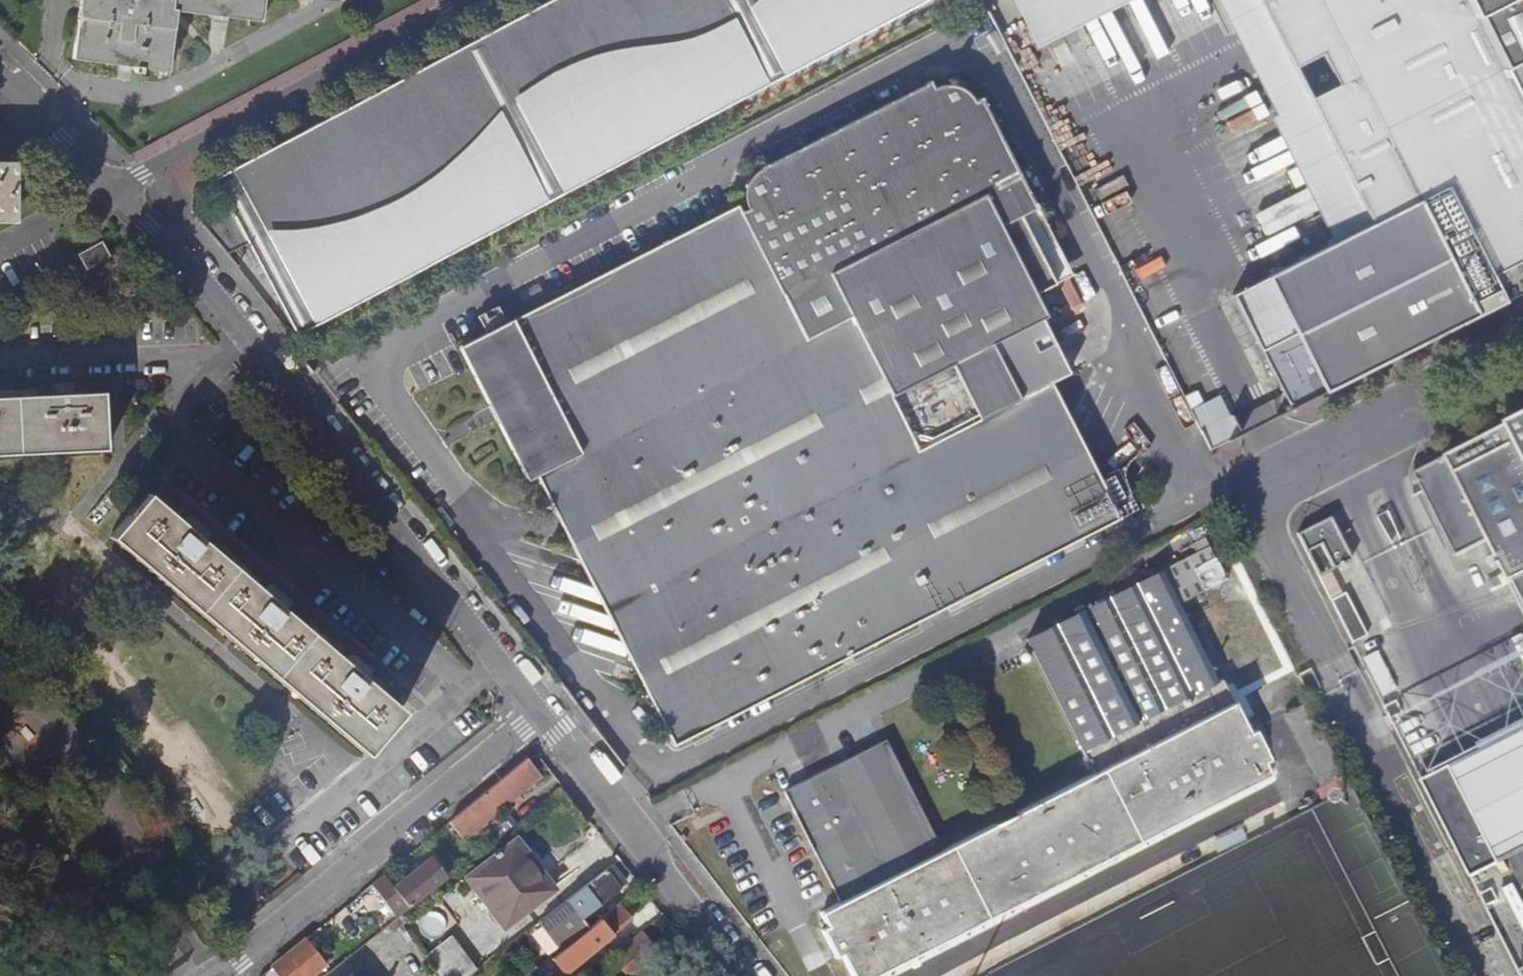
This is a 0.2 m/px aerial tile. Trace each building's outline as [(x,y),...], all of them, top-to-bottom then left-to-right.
[(72,59),(134,67),(134,73),(141,74),(141,68),(167,71),(175,11),(259,21),(262,0),(80,0),(72,59)] [(295,335),(548,201),(546,197),(559,189),(562,194),(772,82),(769,77),(782,71),(784,76),(926,0),(545,0),(476,37),(478,43),(466,50),(463,44),(211,178),(223,200),(191,217),(220,248),(236,240),(240,247),(246,244),(295,335)] [(1037,41),(1114,0),(1016,0),(1037,41)] [(1286,113),(1280,116),(1303,165),(1337,148),(1313,101),(1297,70),(1262,0),(1229,0),(1286,113)] [(1297,70),(1325,55),(1341,87),(1313,101),(1337,148),(1303,165),(1341,241),(1237,295),(1294,409),(1522,293),(1522,0),(1262,0),(1297,70)] [(463,44),(466,50),(478,43),(476,37),(463,44)] [(782,71),(769,77),(772,82),(784,76),(782,71)] [(537,476),(673,744),(1092,531),(1023,395),(1052,380),(1071,371),(1043,316),(1048,314),(1036,291),(1056,281),(1021,213),(1037,204),(981,94),(974,98),(972,93),(968,90),(965,87),(962,85),(958,83),(954,82),(949,81),(945,81),(941,81),(937,83),(934,85),(931,79),(762,165),(758,168),(755,171),(752,174),(750,178),(748,181),(747,185),(746,190),(745,193),(745,197),(746,201),(746,204),(748,207),(742,210),(738,204),(513,321),(459,348),(527,481),(537,476)] [(0,167),(0,222),(18,222),(18,167),(0,167)] [(559,189),(546,197),(548,201),(562,194),(559,189)] [(1021,213),(1056,281),(1072,272),(1037,204),(1021,213)] [(236,240),(220,248),(225,255),(240,247),(236,240)] [(100,244),(78,257),(86,271),(108,258),(100,244)] [(1023,395),(1092,531),(1122,515),(1115,502),(1111,504),(1098,478),(1102,477),(1052,380),(1023,395)] [(106,451),(103,394),(71,396),(70,388),(54,389),(55,397),(0,399),(0,456),(106,451)] [(1204,430),(1214,450),(1245,434),(1235,415),(1204,430)] [(1413,474),(1455,557),(1486,541),(1522,614),(1522,418),(1413,474)] [(1098,478),(1111,504),(1115,502),(1135,492),(1134,490),(1133,487),(1132,484),(1131,481),(1130,478),(1129,475),(1129,472),(1129,469),(1129,465),(1129,463),(1102,477),(1098,478)] [(148,495),(111,539),(171,590),(365,754),(401,712),(364,680),(369,675),(350,659),(346,664),(283,610),(287,605),(269,590),(265,595),(223,560),(202,542),(206,536),(189,521),(184,526),(148,495)] [(1331,570),(1349,560),(1328,517),(1309,527),(1331,570)] [(1212,559),(1191,569),(1202,589),(1222,579),(1212,559)] [(1161,571),(1025,640),(1093,775),(1008,817),(999,822),(934,854),(882,750),(850,767),(846,758),(780,792),(837,904),(819,913),(825,927),(819,930),(833,957),(839,953),(850,975),(877,975),(1271,776),(1264,763),(1270,759),(1257,732),(1250,736),(1222,681),(1217,683),(1161,571)] [(1350,644),(1364,636),(1343,594),(1328,601),(1350,644)] [(1383,709),(1392,726),(1399,722),(1397,718),(1402,715),(1396,702),(1383,709)] [(1310,705),(1287,716),(1314,770),(1337,758),(1310,705)] [(1522,846),(1522,729),(1414,780),(1462,877),(1522,846)] [(850,767),(882,750),(878,742),(846,758),(850,767)] [(460,840),(539,776),(529,765),(519,763),(447,823),(460,840)] [(996,818),(999,822),(1008,817),(1006,812),(996,818)] [(470,874),(491,902),(487,904),(505,926),(554,888),(537,866),(533,869),(512,841),(470,874)] [(396,917),(446,876),(434,862),(398,892),(384,875),(370,886),(396,917)] [(574,921),(623,883),(610,866),(564,901),(565,903),(538,924),(547,935),(571,917),(574,921)] [(1492,890),(1479,897),(1485,908),(1498,902),(1492,890)] [(617,905),(549,960),(562,975),(570,975),(574,973),(570,968),(618,929),(623,934),(634,926),(617,905)] [(402,924),(406,920),(402,914),(397,918),(402,924)] [(393,930),(402,924),(397,918),(389,925),(393,930)] [(549,957),(573,938),(567,929),(542,948),(549,957)] [(640,930),(608,955),(624,975),(640,975),(662,959),(640,930)] [(479,967),(453,934),(427,955),(444,975),(443,975),(468,975),(479,967)] [(320,968),(322,966),(305,946),(309,942),(305,938),(269,968),(276,975),(310,975),(320,968)] [(326,974),(320,968),(310,975),(324,975),(326,974)]
